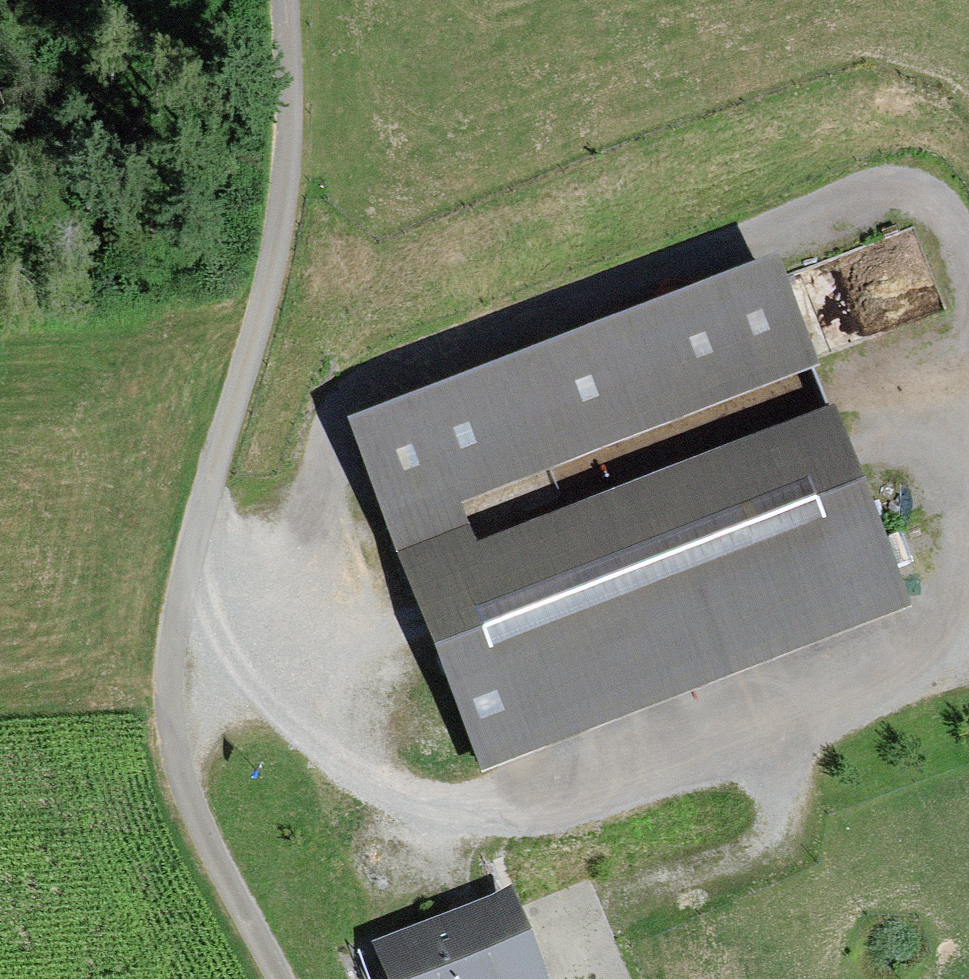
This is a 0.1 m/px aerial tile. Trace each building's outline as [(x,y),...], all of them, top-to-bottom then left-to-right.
[(775,280),(359,439),(485,766),(901,607),(828,419),(477,554),(459,509),(811,374),(775,280)] [(381,953),(391,978),(536,978),(508,904),(381,953)]
